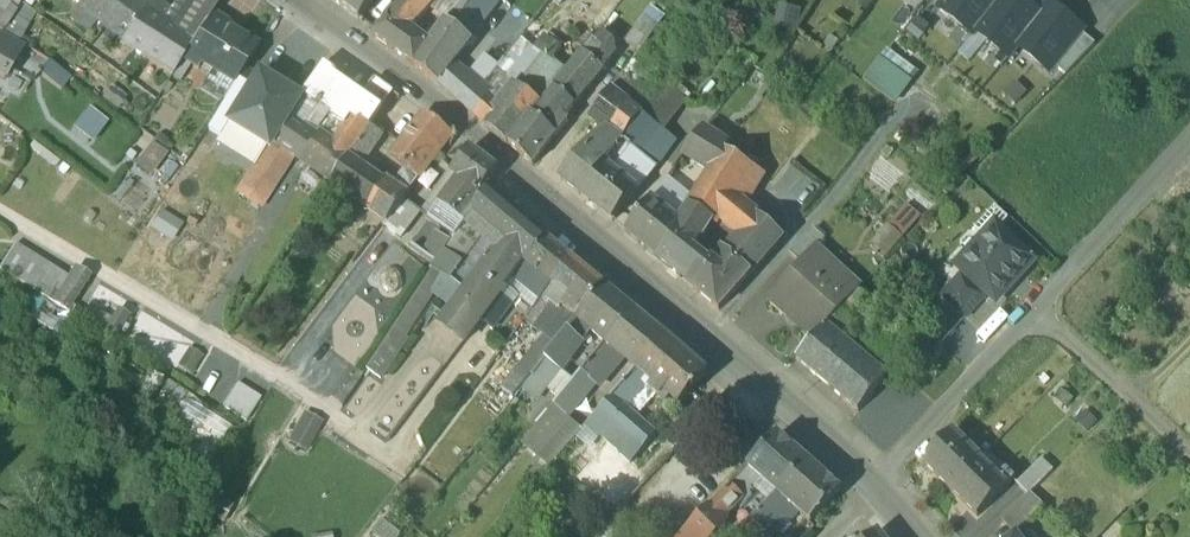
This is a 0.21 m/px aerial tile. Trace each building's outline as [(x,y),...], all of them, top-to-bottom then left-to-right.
[(15,13),(20,7),(24,0),(0,0),(0,5),(15,13)] [(121,44),(141,15),(148,4),(143,0),(74,0),(121,44)] [(173,12),(156,0),(143,0),(148,4),(141,15),(191,46),(211,17),(221,0),(181,0),(173,12)] [(359,20),(375,0),(333,0),(359,20)] [(373,36),(417,67),(430,47),(407,32),(435,1),(433,0),(406,0),(373,36)] [(456,31),(468,41),(496,4),(492,0),(477,0),(456,31)] [(615,24),(629,35),(648,10),(635,0),(634,0),(615,24)] [(940,6),(973,32),(976,27),(998,0),(944,0),(940,6)] [(1023,0),(998,0),(976,27),(1010,53),(1017,43),(1041,14),(1023,0)] [(1017,43),(1051,70),(1056,64),(1081,31),(1083,29),(1049,3),(1041,14),(1017,43)] [(0,5),(0,33),(2,34),(15,13),(0,5)] [(191,46),(141,15),(121,44),(173,75),(182,61),(191,46)] [(191,46),(182,61),(197,71),(200,66),(223,30),(225,26),(211,17),(191,46)] [(430,47),(417,67),(437,84),(450,69),(471,43),(468,41),(456,31),(454,29),(446,24),(430,47)] [(498,66),(517,83),(554,41),(535,24),(498,66)] [(255,51),(223,30),(200,66),(212,74),(232,87),(255,51)] [(1094,41),(1081,31),(1056,64),(1068,74),(1094,41)] [(15,59),(23,47),(2,34),(0,33),(0,50),(15,59)] [(614,59),(593,40),(583,53),(604,70),(614,59)] [(895,99),(919,68),(887,44),(863,75),(895,99)] [(3,79),(15,59),(0,50),(0,77),(3,79)] [(550,61),(537,77),(533,73),(521,89),(540,105),(573,62),(560,53),(552,62),(550,61)] [(583,53),(555,90),(573,106),(604,70),(583,53)] [(70,78),(48,63),(39,75),(61,90),(70,78)] [(482,63),(466,82),(450,69),(437,84),(476,116),(489,101),(483,96),(493,85),(490,82),(496,75),(482,63)] [(320,65),(299,96),(316,107),(317,106),(330,112),(370,127),(371,126),(383,109),(363,95),(320,65)] [(242,72),(207,129),(219,136),(227,124),(227,123),(254,79),(242,72)] [(232,87),(212,74),(202,90),(222,103),(232,87)] [(296,100),(257,75),(255,79),(254,79),(227,123),(227,124),(266,148),(296,100)] [(645,110),(667,126),(687,99),(666,83),(645,110)] [(375,85),(368,88),(363,95),(383,109),(394,92),(375,85)] [(521,89),(501,112),(489,101),(476,116),(509,145),(532,116),(540,105),(521,89)] [(555,90),(533,118),(552,134),(573,106),(555,90)] [(611,131),(630,107),(610,92),(591,119),(611,131)] [(87,107),(75,131),(96,141),(108,117),(87,107)] [(630,107),(611,131),(598,142),(613,154),(621,142),(642,115),(630,107)] [(370,127),(330,112),(314,133),(315,134),(314,138),(300,129),(297,133),(283,123),(271,142),(290,155),(331,183),(349,156),(350,157),(370,127)] [(675,141),(642,115),(621,142),(655,168),(675,141)] [(424,116),(391,159),(416,179),(451,136),(424,116)] [(533,118),(509,145),(513,148),(532,166),(556,137),(552,134),(533,118)] [(370,127),(350,157),(361,165),(382,135),(371,126),(370,127)] [(728,144),(703,128),(683,155),(711,172),(725,150),(728,144)] [(595,140),(562,183),(581,197),(604,166),(613,154),(598,142),(595,140)] [(164,181),(177,155),(146,141),(134,167),(164,181)] [(271,142),(256,168),(274,180),(290,155),(271,142)] [(711,172),(689,209),(712,223),(715,224),(719,216),(740,234),(767,257),(783,237),(733,194),(750,166),(725,150),(711,172)] [(470,151),(451,175),(459,181),(443,205),(462,220),(497,172),(470,151)] [(350,157),(349,156),(331,183),(385,222),(405,197),(361,165),(350,157)] [(604,166),(581,197),(613,223),(636,190),(604,166)] [(421,177),(405,197),(419,210),(435,187),(421,177)] [(522,217),(488,189),(470,217),(488,231),(503,244),(522,217)] [(419,210),(405,197),(385,222),(382,226),(397,239),(384,258),(423,286),(456,237),(432,222),(419,210)] [(650,200),(625,233),(658,260),(679,224),(650,200)] [(462,220),(443,205),(432,222),(456,237),(462,220)] [(995,208),(975,229),(984,238),(992,229),(999,229),(1008,220),(995,208)] [(712,223),(689,209),(681,221),(705,235),(712,223)] [(893,222),(877,209),(862,227),(878,240),(893,222)] [(175,239),(182,221),(160,212),(152,230),(175,239)] [(488,231),(470,217),(445,254),(449,256),(463,266),(488,231)] [(522,217),(503,244),(526,263),(529,265),(548,239),(522,217)] [(705,235),(681,221),(679,224),(658,260),(680,277),(695,260),(691,258),(705,235)] [(811,229),(788,253),(798,263),(815,245),(816,246),(822,239),(811,229)] [(975,254),(968,255),(960,264),(960,270),(995,303),(1033,261),(999,229),(992,229),(984,238),(984,245),(975,254)] [(767,257),(740,234),(726,251),(750,274),(751,275),(767,257)] [(571,260),(548,239),(529,265),(539,274),(554,285),(571,260)] [(503,244),(466,292),(489,310),(501,294),(526,263),(503,244)] [(798,263),(765,298),(810,342),(822,328),(846,301),(848,300),(857,291),(860,288),(816,246),(815,245),(798,263)] [(13,246),(0,267),(0,272),(52,305),(68,281),(13,246)] [(726,251),(708,272),(695,260),(680,277),(719,310),(750,274),(726,251)] [(449,256),(389,340),(401,349),(409,339),(404,335),(443,275),(452,281),(463,266),(449,256)] [(606,288),(571,260),(554,285),(546,297),(557,307),(559,305),(579,321),(606,288)] [(68,281),(52,305),(66,314),(88,279),(75,271),(68,281)] [(554,285),(539,274),(527,289),(542,301),(546,297),(554,285)] [(983,298),(961,278),(943,297),(965,318),(983,298)] [(466,292),(452,281),(441,296),(455,307),(466,292)] [(635,314),(606,288),(579,321),(608,346),(635,314)] [(857,291),(848,300),(846,301),(822,328),(857,359),(875,375),(883,366),(891,373),(919,342),(857,291)] [(489,310),(466,292),(455,307),(478,324),(489,310)] [(501,294),(489,310),(500,319),(512,303),(501,294)] [(117,307),(104,329),(121,338),(133,316),(117,307)] [(489,310),(478,324),(489,333),(500,319),(489,310)] [(635,314),(608,346),(624,359),(636,369),(664,336),(635,314)] [(857,359),(822,328),(810,342),(796,359),(830,390),(857,359)] [(570,332),(533,377),(561,401),(578,381),(566,369),(573,360),(569,357),(582,341),(570,332)] [(664,336),(636,369),(645,377),(654,385),(650,389),(667,404),(671,399),(679,406),(707,374),(664,336)] [(608,346),(584,375),(596,385),(610,370),(612,372),(624,359),(608,346)] [(875,375),(857,359),(830,390),(856,413),(883,382),(875,375)] [(891,373),(883,366),(875,375),(883,382),(891,373)] [(636,369),(612,397),(626,410),(644,388),(639,384),(645,377),(636,369)] [(234,421),(169,382),(154,406),(219,445),(234,421)] [(261,401),(237,387),(225,408),(249,421),(261,401)] [(626,410),(612,397),(598,413),(632,443),(645,427),(627,410),(626,410)] [(632,443),(598,413),(590,423),(604,435),(602,438),(608,444),(630,464),(629,466),(631,468),(657,438),(645,427),(632,443)] [(323,423),(304,414),(290,443),(309,452),(323,423)] [(952,432),(922,462),(950,490),(979,461),(980,461),(981,460),(952,432)] [(807,463),(777,435),(747,467),(754,474),(777,494),(807,463)] [(608,444),(574,483),(597,502),(629,466),(630,464),(608,444)] [(1029,494),(1054,471),(1043,459),(1018,482),(1029,494)] [(979,461),(950,490),(977,517),(1013,481),(1004,472),(996,479),(980,461),(979,461)] [(807,463),(777,494),(785,501),(810,523),(840,492),(807,463)] [(747,467),(728,486),(742,499),(754,486),(748,481),(754,474),(747,467)] [(728,486),(708,508),(721,521),(728,513),(742,499),(728,486)] [(777,494),(751,521),(758,528),(785,501),(777,494)] [(708,508),(687,529),(695,536),(708,536),(723,522),(721,521),(708,508)] [(744,528),(728,513),(721,521),(723,522),(737,536),(744,528)] [(751,521),(744,528),(737,536),(735,536),(767,536),(758,528),(751,521)] [(708,536),(735,536),(737,536),(723,522),(708,536)]
